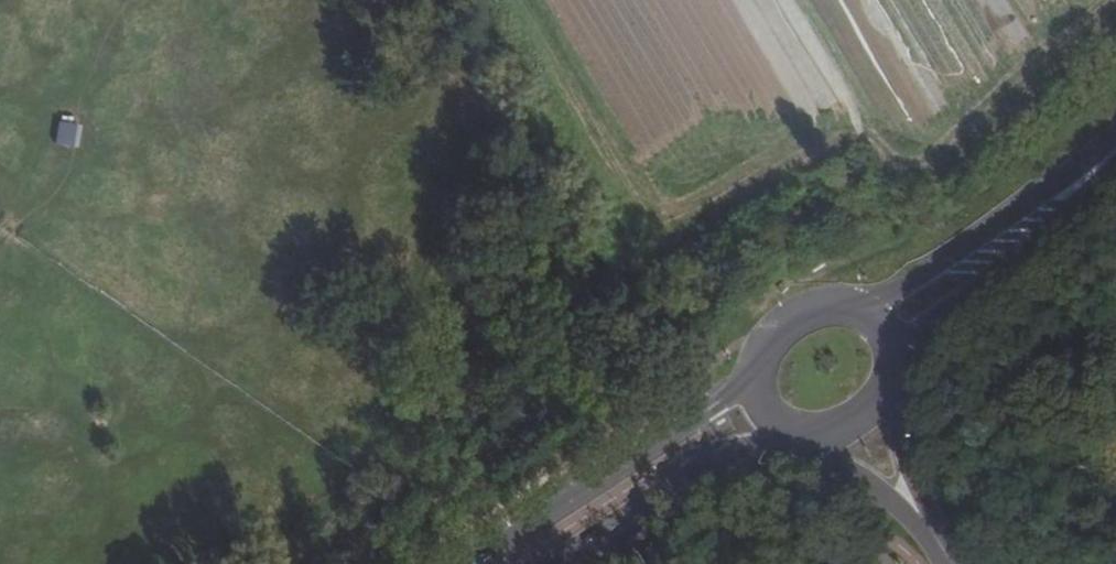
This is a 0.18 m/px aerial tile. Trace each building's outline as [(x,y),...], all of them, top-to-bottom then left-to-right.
[(60,117),(55,142),(71,145),(76,120),(60,117)]
